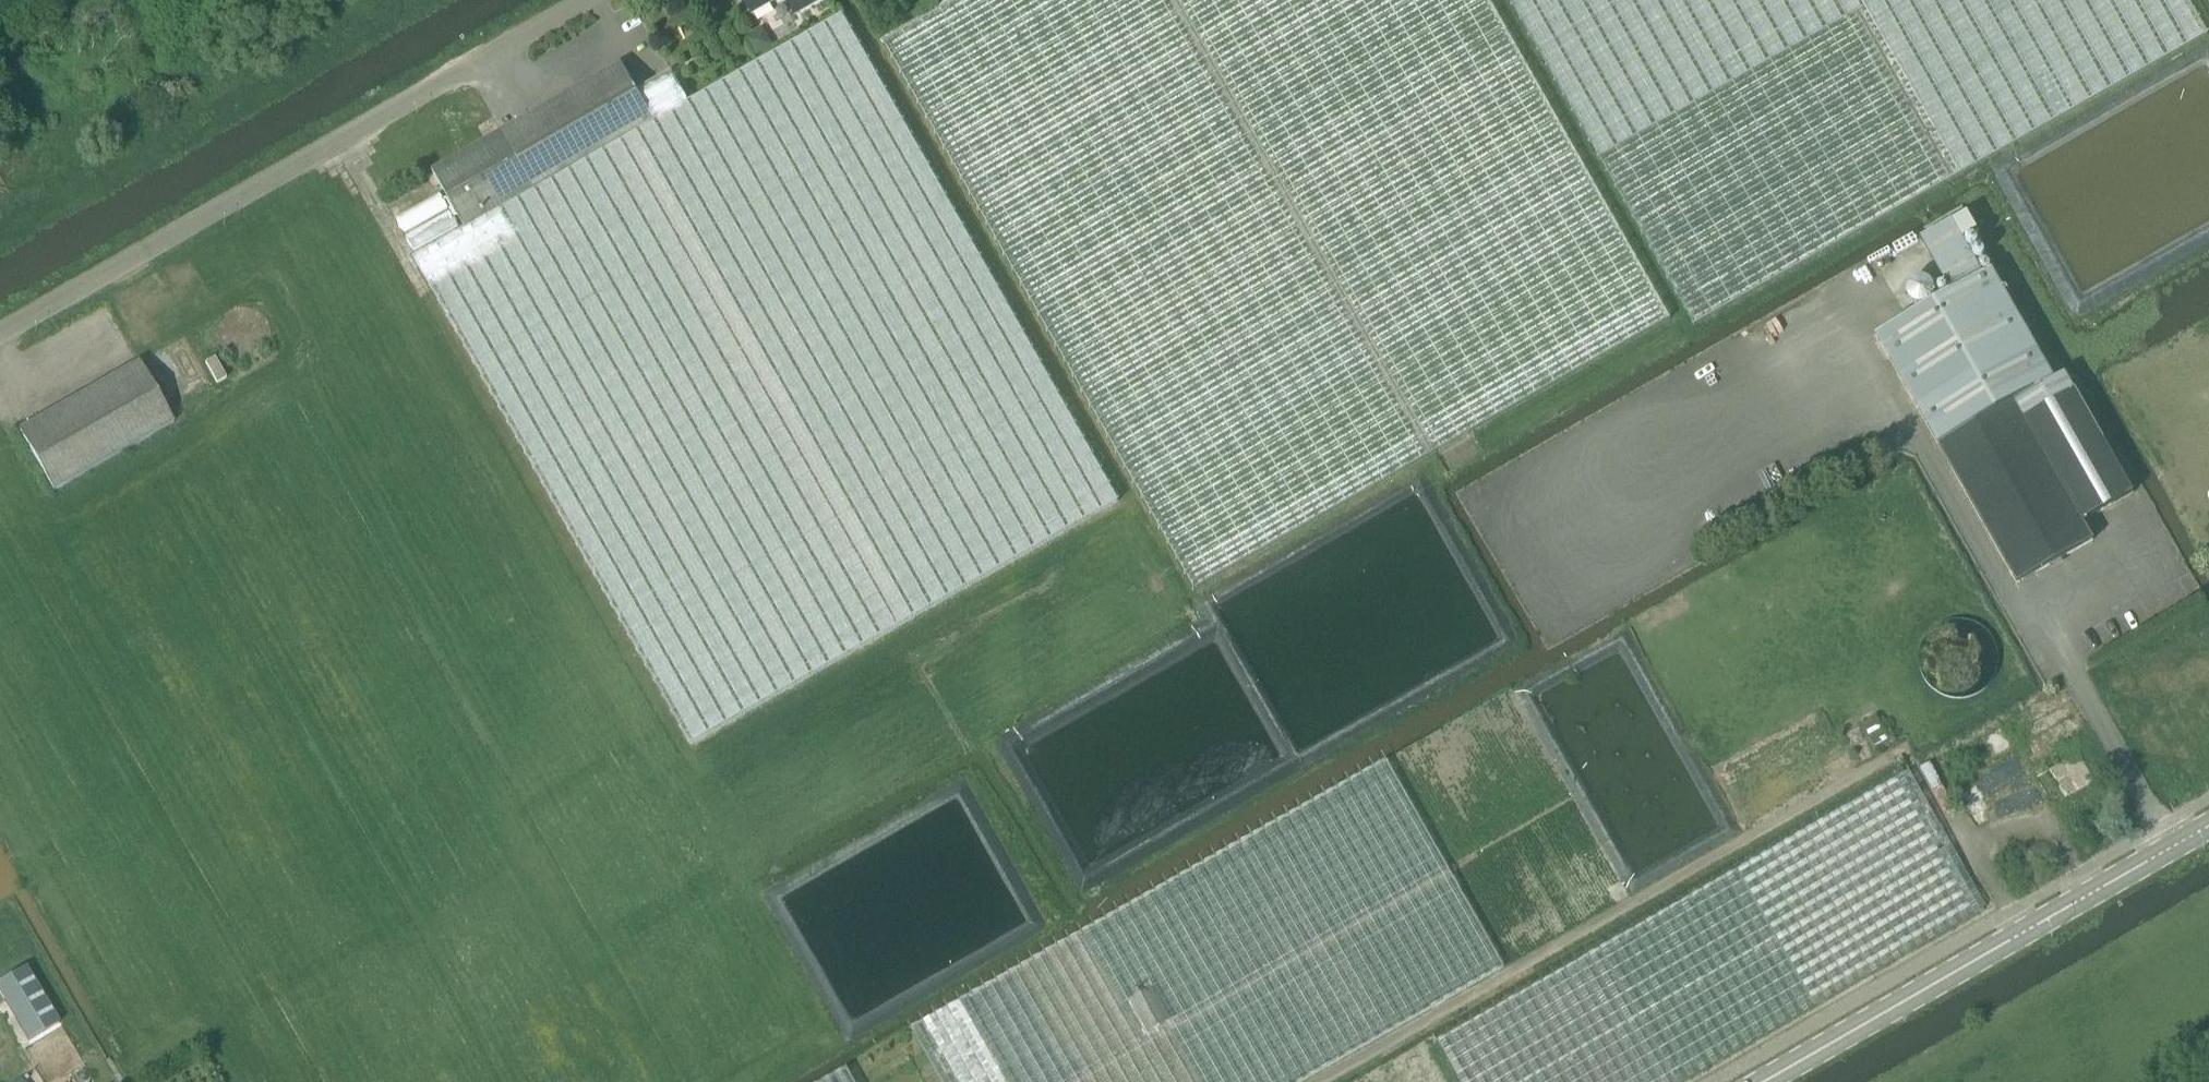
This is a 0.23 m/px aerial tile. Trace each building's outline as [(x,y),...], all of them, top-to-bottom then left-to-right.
[(751,13),(774,0),(744,0),(751,13)] [(794,16),(822,0),(785,0),(794,16)] [(883,42),(1194,589),(1670,319),(1488,0),(957,0),(883,42)] [(1694,326),(2208,34),(2188,0),(1509,0),(1694,326)] [(465,228),(414,257),(690,744),(1118,501),(842,14),(688,101),(671,71),(637,90),(621,63),(432,171),(465,228)] [(1976,230),(1966,213),(1951,221),(1920,239),(1950,292),(1876,335),(2017,583),(2092,540),(2082,521),(2133,492),(2075,389),(2072,390),(2063,374),(2053,380),(1990,270),(1981,275),(1961,239),(1976,230)] [(214,357),(205,361),(204,362),(216,383),(218,382),(226,377),(214,357)] [(139,361),(18,429),(52,490),(173,422),(139,361)] [(1878,752),(1890,745),(1874,717),(1862,724),(1878,752)] [(1503,967),(1385,759),(909,1028),(940,1081),(1300,1081),(1503,967)] [(1437,1040),(1461,1081),(1680,1081),(1985,908),(1906,772),(1437,1040)] [(0,980),(0,993),(28,1040),(59,1022),(25,966),(0,980)] [(846,1067),(819,1081),(854,1081),(846,1067)]
